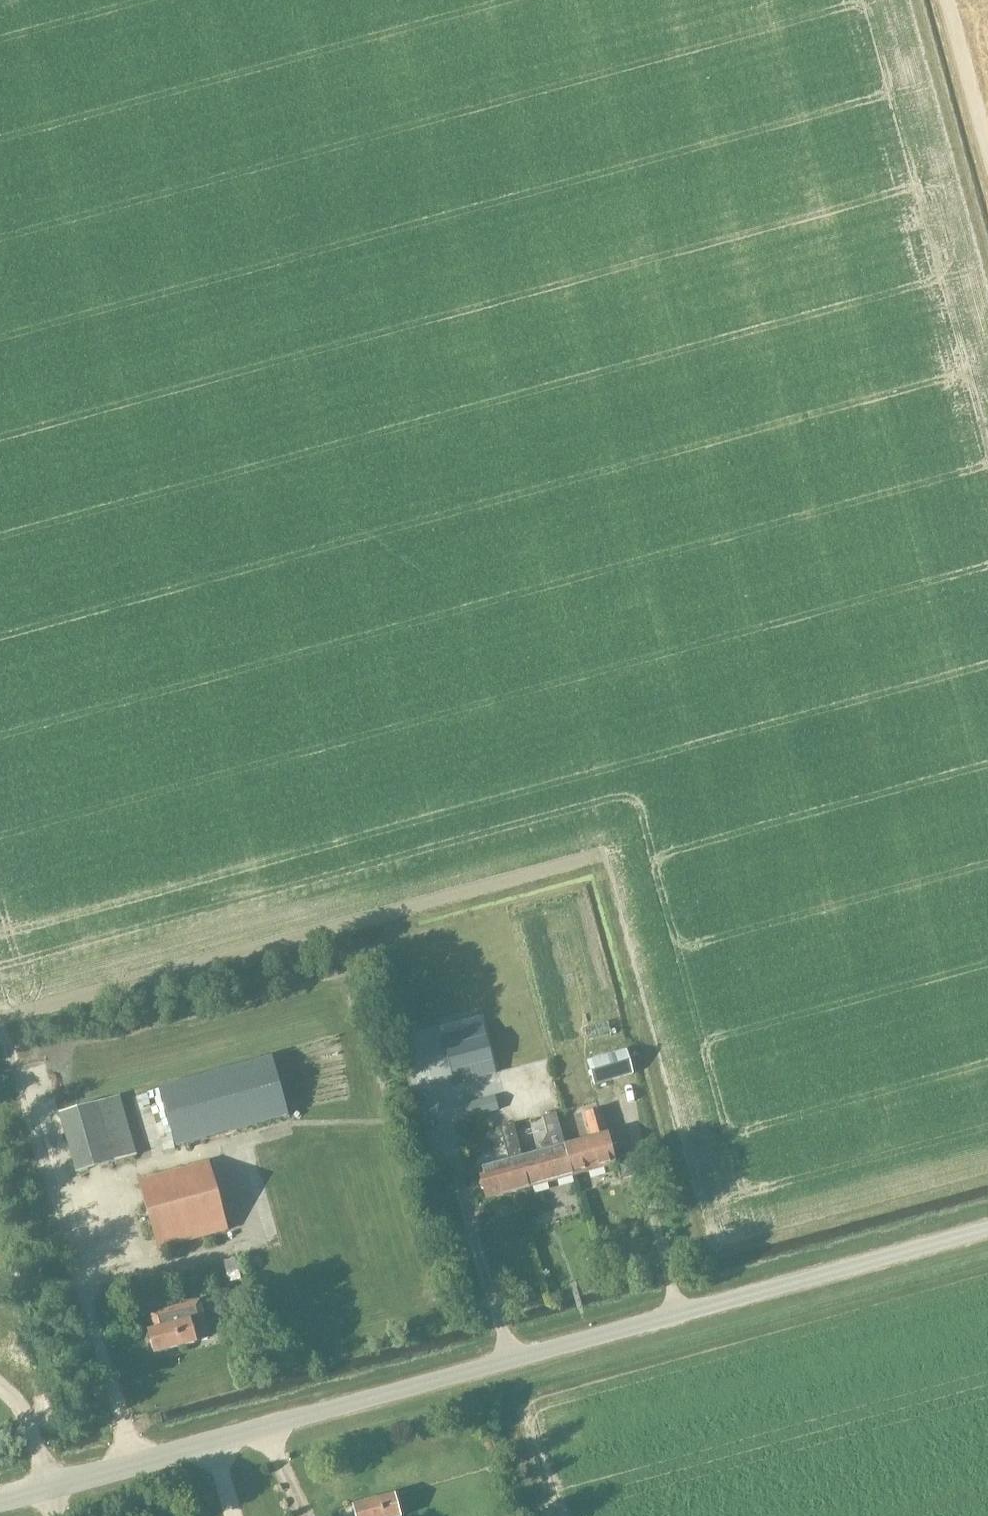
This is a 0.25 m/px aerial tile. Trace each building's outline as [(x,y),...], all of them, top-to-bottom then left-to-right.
[(587,1062),(594,1085),(632,1074),(626,1051),(587,1062)] [(174,1147),(286,1115),(270,1056),(158,1088),(174,1147)] [(545,1063),(491,1078),(499,1108),(507,1106),(510,1117),(538,1109),(535,1098),(553,1093),(545,1063)] [(621,1077),(598,1085),(602,1096),(625,1088),(621,1077)] [(75,1172),(134,1154),(117,1096),(58,1114),(75,1172)] [(467,1115),(496,1108),(493,1096),(464,1103),(467,1115)] [(564,1147),(572,1176),(613,1165),(615,1165),(599,1110),(584,1114),(588,1128),(593,1126),(596,1138),(564,1147)] [(541,1153),(522,1158),(530,1187),(572,1176),(564,1147),(555,1114),(542,1117),(546,1135),(540,1147),(541,1153)] [(625,1144),(620,1123),(606,1126),(611,1148),(625,1144)] [(522,1158),(515,1133),(513,1125),(499,1129),(508,1162),(494,1166),(493,1166),(478,1171),(480,1180),(478,1181),(481,1191),(483,1190),(486,1200),(501,1195),(501,1196),(502,1196),(502,1195),(530,1187),(522,1158)] [(157,1249),(225,1230),(207,1162),(138,1180),(157,1249)] [(153,1329),(146,1331),(152,1354),(194,1342),(193,1338),(204,1334),(195,1301),(162,1310),(149,1313),(153,1329)] [(65,1336),(75,1333),(71,1320),(61,1322),(65,1336)] [(393,1494),(351,1506),(354,1515),(399,1515),(393,1494)]
